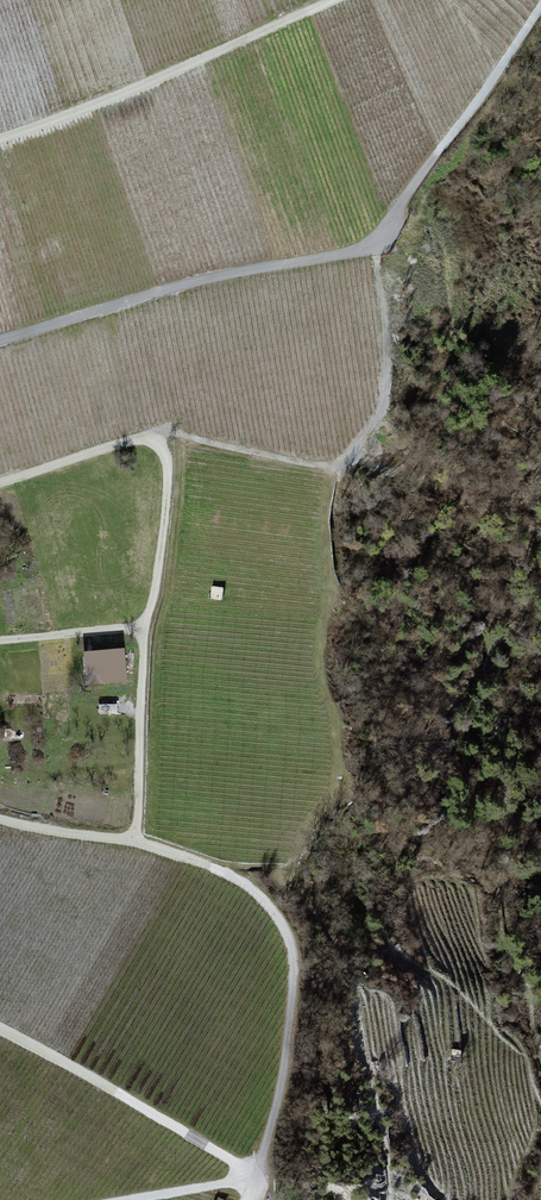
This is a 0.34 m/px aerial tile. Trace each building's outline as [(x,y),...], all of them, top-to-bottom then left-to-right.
[(222,600),(223,588),(212,586),(211,598),(222,600)] [(123,651),(86,655),(88,675),(125,671),(123,651)] [(451,1049),(451,1059),(461,1060),(461,1049),(451,1049)]
